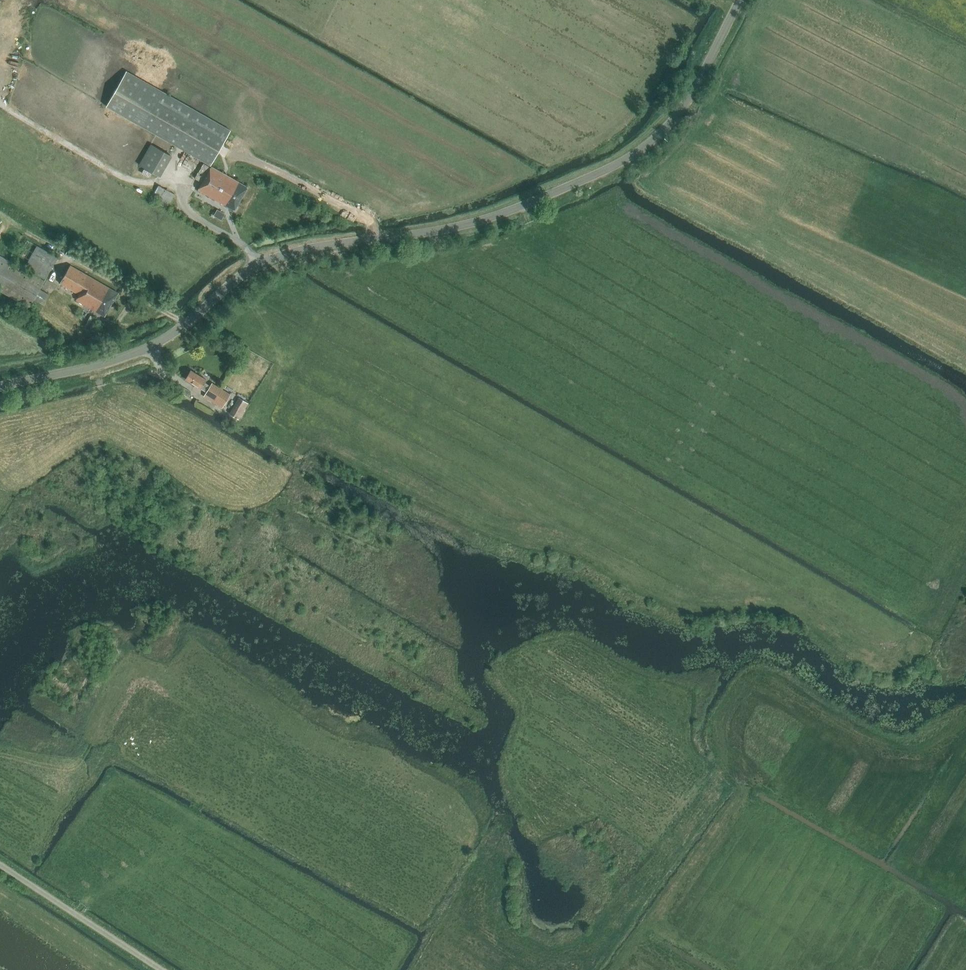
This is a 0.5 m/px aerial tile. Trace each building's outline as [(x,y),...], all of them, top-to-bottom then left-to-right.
[(106,106),(140,125),(210,164),(230,130),(160,90),(126,71),(106,106)] [(151,143),(139,165),(158,175),(170,154),(151,143)] [(246,186),(211,166),(204,162),(195,177),(202,181),(198,188),(234,208),(246,186)] [(174,193),(160,185),(152,200),(166,208),(174,193)] [(221,217),(224,212),(217,208),(214,213),(221,217)] [(47,278),(59,257),(28,239),(16,260),(47,278)] [(77,299),(87,305),(105,316),(119,293),(71,265),(61,283),(80,294),(77,299)] [(97,319),(90,315),(85,324),(92,328),(97,319)] [(190,370),(185,379),(206,392),(203,396),(221,407),(229,394),(211,383),(209,385),(204,382),(205,380),(190,370)] [(186,396),(188,391),(181,386),(178,391),(186,396)] [(229,415),(237,420),(247,405),(238,399),(229,415)]
